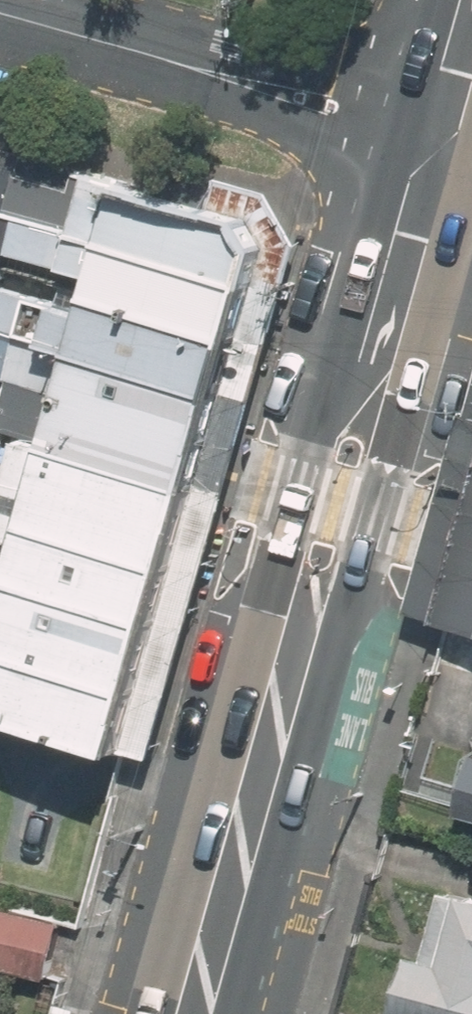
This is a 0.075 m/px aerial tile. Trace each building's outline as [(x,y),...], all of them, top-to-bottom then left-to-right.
[(261,279),(271,247),(254,217),(0,146),(0,208),(261,279)] [(66,285),(246,335),(261,279),(0,208),(0,252),(69,271),(66,285)] [(66,285),(60,304),(0,287),(0,325),(230,390),(246,335),(66,285)] [(0,414),(0,426),(25,433),(204,484),(230,390),(0,325),(0,348),(2,349),(0,355),(0,377),(9,380),(0,414)] [(25,433),(2,511),(182,562),(204,484),(25,433)] [(166,616),(182,562),(2,511),(0,519),(0,570),(166,616)] [(443,621),(471,630),(471,519),(443,621)] [(166,616),(0,570),(0,643),(147,684),(166,616)] [(130,746),(147,684),(0,643),(0,709),(130,746)] [(462,805),(471,808),(471,769),(462,805)] [(445,879),(425,950),(413,946),(396,1005),(427,1013),(471,1013),(471,887),(445,879)] [(0,908),(0,969),(47,983),(64,925),(0,908)]
